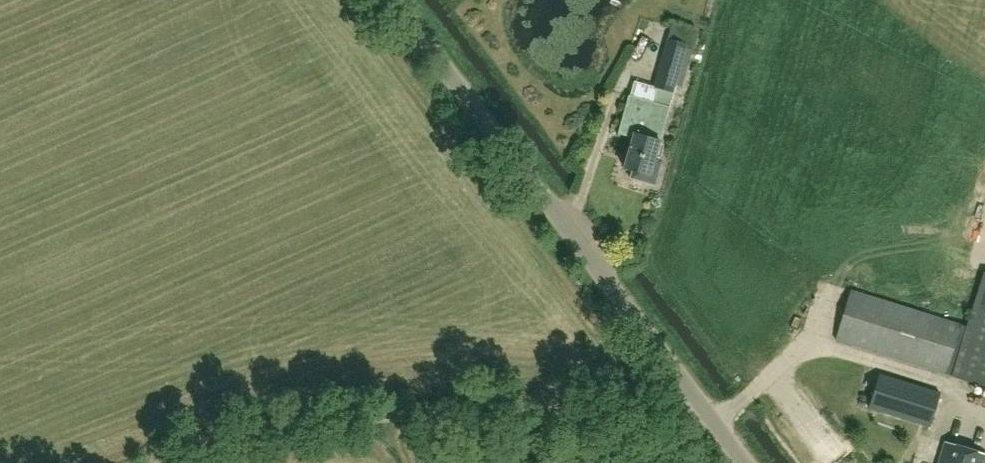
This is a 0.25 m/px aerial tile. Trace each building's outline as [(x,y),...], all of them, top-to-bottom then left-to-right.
[(656,88),(674,93),(676,85),(682,87),(688,69),(660,61),(652,87),(656,88)] [(649,86),(650,73),(632,71),(631,85),(649,86)] [(663,159),(655,157),(669,107),(674,93),(656,88),(652,102),(628,95),(619,129),(633,134),(624,167),(632,170),(630,177),(655,185),(663,159)] [(850,290),(835,339),(984,385),(984,273),(982,272),(966,325),(850,290)] [(878,373),(868,407),(931,426),(941,392),(878,373)] [(984,462),(984,454),(945,441),(938,462),(984,462)]
